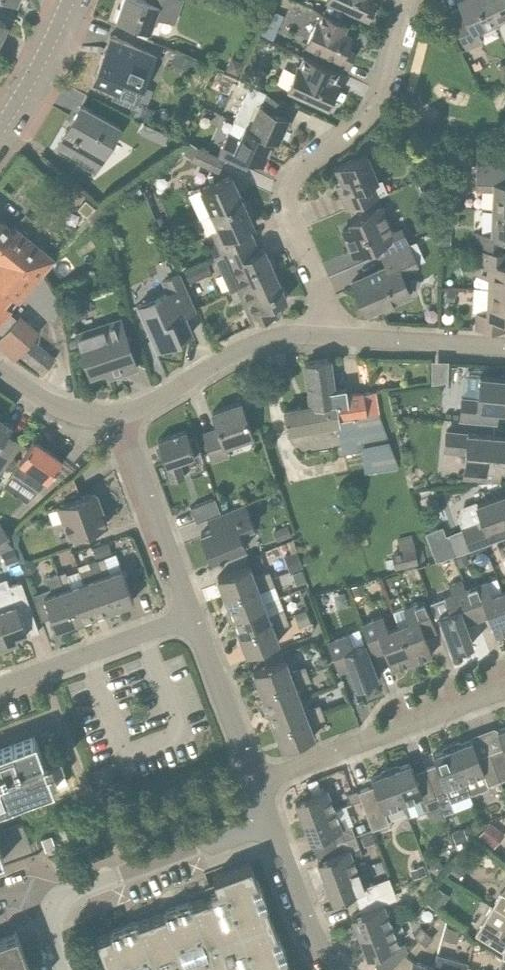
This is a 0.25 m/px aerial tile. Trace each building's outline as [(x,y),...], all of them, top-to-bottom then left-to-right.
[(116,20),(150,33),(155,16),(175,23),(182,0),(123,0),(116,20)] [(325,0),(368,20),(376,4),(369,0),(326,0),(325,0)] [(495,22),(485,0),(458,0),(461,7),(450,12),(466,49),(482,42),(477,31),(495,22)] [(495,22),(504,44),(504,41),(504,39),(504,38),(504,0),(485,0),(495,22)] [(343,33),(347,23),(321,12),(308,44),(349,64),(354,52),(346,48),(351,36),(343,33)] [(276,32),(265,27),(261,35),(273,40),(276,32)] [(110,36),(93,78),(117,88),(115,94),(136,102),(155,55),(110,36)] [(196,60),(175,51),(170,62),(185,68),(185,67),(192,70),(196,60)] [(290,90),(329,107),(340,84),(334,81),(338,72),(304,56),(300,66),(299,65),(290,90)] [(229,61),(225,71),(238,77),(244,63),(234,59),(229,61)] [(472,65),(475,72),(482,68),(479,62),(472,65)] [(495,66),(500,82),(504,80),(504,63),(495,66)] [(269,82),(264,91),(277,97),(281,88),(269,82)] [(277,97),(264,91),(263,91),(257,103),(244,97),(234,119),(244,124),(244,123),(279,138),(289,116),(283,113),(288,102),(277,97)] [(120,127),(80,105),(57,145),(81,157),(79,160),(96,169),(120,127)] [(228,132),(218,156),(224,159),(239,166),(244,156),(263,164),(274,140),(277,141),(279,138),(244,123),(244,124),(238,137),(228,132)] [(144,124),(139,135),(163,146),(168,135),(144,124)] [(191,159),(197,146),(186,141),(180,154),(191,159)] [(218,156),(206,150),(197,146),(191,159),(218,171),(224,159),(218,156)] [(341,196),(347,210),(378,197),(372,183),(378,181),(366,154),(335,167),(347,193),(341,196)] [(486,159),(478,159),(477,168),(476,187),(494,189),(493,209),(504,210),(504,182),(504,172),(504,160),(486,159)] [(189,193),(199,217),(213,211),(213,212),(242,200),(231,174),(189,193)] [(138,183),(129,187),(133,196),(142,192),(138,183)] [(254,225),(242,200),(213,212),(222,233),(214,236),(217,242),(222,252),(222,253),(246,242),(241,231),(254,225)] [(100,205),(89,217),(92,219),(96,223),(107,211),(100,205)] [(382,257),(408,246),(400,229),(390,233),(379,208),(350,221),(352,226),(343,230),(353,255),(376,245),(382,257)] [(475,247),(503,248),(503,238),(504,238),(504,210),(493,209),(492,234),(476,233),(475,247)] [(13,230),(0,219),(0,244),(13,230)] [(54,257),(17,226),(13,230),(0,244),(0,281),(20,298),(54,257)] [(439,233),(439,246),(451,246),(451,233),(439,233)] [(209,245),(214,256),(222,252),(217,242),(209,245)] [(251,253),(246,242),(222,253),(222,252),(214,256),(230,292),(243,287),(243,286),(275,272),(264,247),(251,253)] [(386,267),(352,282),(366,315),(410,295),(400,271),(416,265),(408,246),(382,257),(386,267)] [(488,288),(504,289),(504,249),(502,249),(503,248),(475,247),(474,263),(475,263),(474,272),(489,274),(488,288)] [(184,285),(198,279),(193,269),(180,274),(184,285)] [(287,298),(275,272),(243,286),(243,287),(252,308),(246,310),(254,326),(277,316),(272,305),(287,298)] [(166,295),(136,307),(156,351),(190,337),(186,327),(181,326),(178,320),(193,314),(178,277),(161,284),(166,295)] [(20,298),(0,281),(0,321),(12,307),(20,298)] [(488,288),(487,311),(477,311),(476,328),(504,329),(504,317),(504,289),(488,288)] [(447,289),(444,300),(452,303),(456,292),(447,289)] [(22,313),(0,338),(0,345),(18,360),(22,354),(45,373),(57,360),(34,340),(42,331),(22,313)] [(110,377),(137,368),(119,321),(76,333),(90,376),(108,370),(110,377)] [(435,358),(434,381),(450,382),(451,359),(435,358)] [(335,401),(335,399),(328,359),(305,363),(312,405),(335,401)] [(480,376),(478,399),(462,398),(460,421),(496,424),(497,411),(504,412),(504,379),(480,376)] [(335,399),(335,401),(338,419),(378,414),(377,412),(374,392),(335,399)] [(386,437),(378,414),(338,419),(335,401),(312,405),(284,410),(287,432),(329,424),(330,432),(339,431),(342,451),(362,448),(364,470),(398,467),(386,437)] [(241,402),(212,412),(218,429),(203,434),(212,461),(228,455),(224,445),(252,435),(241,402)] [(0,418),(0,471),(20,443),(6,434),(11,426),(0,418)] [(178,461),(194,456),(200,454),(194,438),(189,440),(186,431),(158,440),(171,481),(184,477),(178,461)] [(499,480),(500,467),(504,467),(504,437),(446,432),(444,450),(465,452),(463,478),(499,480)] [(40,492),(61,460),(33,441),(12,473),(40,492)] [(73,539),(106,525),(95,494),(61,508),(73,539)] [(476,504),(476,505),(467,509),(462,517),(471,539),(433,553),(436,562),(471,551),(504,538),(504,494),(476,504)] [(221,512),(215,498),(190,508),(196,522),(221,512)] [(239,532),(250,527),(253,526),(244,504),(205,519),(209,530),(201,534),(211,561),(245,548),(239,532)] [(13,547),(7,537),(10,536),(6,530),(1,523),(0,524),(0,553),(13,547)] [(291,537),(287,525),(271,531),(275,543),(291,537)] [(395,569),(418,564),(412,535),(397,538),(399,550),(391,552),(395,569)] [(83,541),(81,536),(73,539),(72,539),(74,545),(83,541)] [(112,553),(107,541),(92,547),(96,559),(112,553)] [(18,560),(13,547),(1,552),(5,565),(18,560)] [(415,549),(418,564),(425,563),(422,547),(415,549)] [(302,567),(297,552),(290,554),(283,556),(289,572),(302,567)] [(469,563),(466,554),(455,557),(458,567),(469,563)] [(134,600),(122,568),(109,572),(104,557),(97,559),(115,607),(134,600)] [(91,567),(80,571),(96,619),(100,618),(102,614),(101,612),(115,607),(97,559),(89,562),(91,567)] [(32,573),(35,566),(33,560),(23,564),(27,575),(32,573)] [(225,596),(272,578),(269,571),(254,577),(249,565),(217,577),(225,596)] [(66,571),(58,574),(75,621),(88,617),(88,619),(92,620),(96,619),(80,571),(79,571),(79,570),(67,574),(66,571)] [(306,582),(302,570),(291,574),(295,585),(306,582)] [(410,572),(413,582),(421,580),(417,570),(410,572)] [(46,577),(51,588),(32,594),(42,620),(51,617),(55,628),(75,621),(58,574),(53,576),(52,575),(46,577)] [(227,617),(264,603),(260,592),(274,586),(272,578),(225,596),(229,609),(228,610),(226,614),(227,617)] [(465,590),(477,621),(488,617),(496,636),(504,632),(504,599),(502,591),(497,578),(465,590)] [(477,621),(465,590),(461,579),(448,584),(452,595),(445,597),(449,610),(438,614),(452,652),(473,644),(466,625),(477,621)] [(9,585),(11,591),(0,594),(0,620),(9,645),(18,642),(16,635),(25,632),(26,636),(39,631),(21,581),(9,585)] [(365,594),(361,583),(351,586),(355,597),(365,594)] [(398,625),(412,662),(432,655),(425,636),(436,632),(424,600),(404,608),(403,607),(393,611),(398,625)] [(268,615),(264,603),(227,617),(229,621),(233,623),(235,622),(239,635),(286,617),(283,610),(268,615)] [(310,623),(305,610),(294,614),(298,627),(310,623)] [(412,662),(398,625),(387,629),(382,616),(361,623),(373,655),(384,651),(392,670),(412,662)] [(289,624),(286,617),(239,635),(247,654),(279,642),(274,630),(289,624)] [(9,645),(0,620),(0,648),(9,645)] [(348,633),(327,640),(339,672),(350,668),(357,687),(378,679),(364,642),(353,646),(348,633)] [(285,659),(253,671),(261,691),(308,673),(305,666),(290,672),(285,659)] [(308,673),(261,691),(265,703),(263,704),(262,708),(263,712),(300,698),(295,686),(310,681),(308,673)] [(304,710),(300,698),(263,712),(264,716),(268,717),(270,717),(275,730),(322,712),(319,704),(304,710)] [(322,712),(275,730),(282,749),(315,737),(310,724),(325,719),(322,712)] [(497,731),(504,747),(490,752),(501,781),(504,779),(504,728),(497,731)] [(451,743),(469,792),(501,781),(490,752),(479,757),(472,740),(462,744),(461,742),(456,744),(455,742),(451,743)] [(438,804),(469,792),(451,743),(446,745),(447,747),(442,749),(443,751),(433,755),(436,765),(425,769),(438,804)] [(53,795),(46,774),(63,768),(60,759),(43,765),(35,744),(0,758),(0,815),(53,795)] [(438,804),(425,769),(414,773),(410,763),(400,767),(399,765),(395,767),(394,765),(389,767),(403,803),(408,816),(426,810),(427,812),(440,807),(438,804)] [(374,785),(358,792),(361,800),(372,830),(389,823),(384,810),(403,803),(389,767),(384,768),(385,770),(380,772),(381,774),(371,778),(374,785)] [(311,795),(321,791),(316,779),(306,782),(311,795)] [(295,800),(303,821),(334,809),(326,789),(321,791),(311,795),(295,800)] [(361,800),(358,792),(357,790),(347,794),(351,803),(361,800)] [(345,839),(334,809),(303,821),(311,842),(332,834),(335,843),(345,839)] [(493,848),(504,835),(489,822),(478,836),(493,848)] [(28,852),(35,848),(23,824),(16,828),(28,852)] [(356,835),(367,832),(364,824),(354,827),(356,835)] [(456,844),(461,842),(468,840),(464,828),(451,832),(455,844),(456,844)] [(0,868),(4,867),(3,865),(12,861),(0,830),(0,867),(0,868)] [(56,848),(51,835),(41,839),(46,851),(46,852),(50,850),(56,848)] [(325,881),(357,869),(352,857),(359,855),(361,851),(355,835),(345,839),(335,843),(339,852),(317,860),(325,881)] [(437,876),(444,865),(439,862),(432,863),(428,869),(437,876)] [(250,863),(213,878),(217,888),(210,890),(212,896),(206,897),(189,903),(189,901),(166,910),(166,911),(135,923),(135,922),(112,930),(112,932),(96,938),(108,969),(290,969),(285,957),(287,956),(278,933),(277,934),(265,903),(266,902),(258,879),(256,880),(250,863)] [(457,881),(465,870),(455,863),(447,874),(457,881)] [(427,874),(423,865),(409,871),(412,880),(427,874)] [(363,887),(357,869),(325,881),(333,902),(354,894),(358,903),(368,899),(393,890),(389,878),(363,887)] [(439,912),(449,895),(436,887),(426,904),(439,912)] [(393,890),(368,899),(358,903),(361,912),(352,916),(360,936),(391,925),(383,904),(397,899),(393,890)] [(491,909),(504,918),(504,895),(501,892),(491,909)] [(491,909),(474,935),(502,952),(504,948),(504,918),(491,909)] [(411,932),(418,939),(425,931),(418,924),(411,932)] [(399,946),(391,925),(360,936),(367,957),(399,946)] [(456,944),(460,930),(446,926),(442,940),(456,944)] [(16,931),(14,932),(15,934),(0,940),(0,969),(31,969),(16,931)] [(425,931),(418,939),(426,946),(433,938),(425,931)] [(433,969),(466,969),(468,962),(437,954),(433,968),(433,969)] [(433,968),(412,962),(410,969),(433,969),(433,968)]
